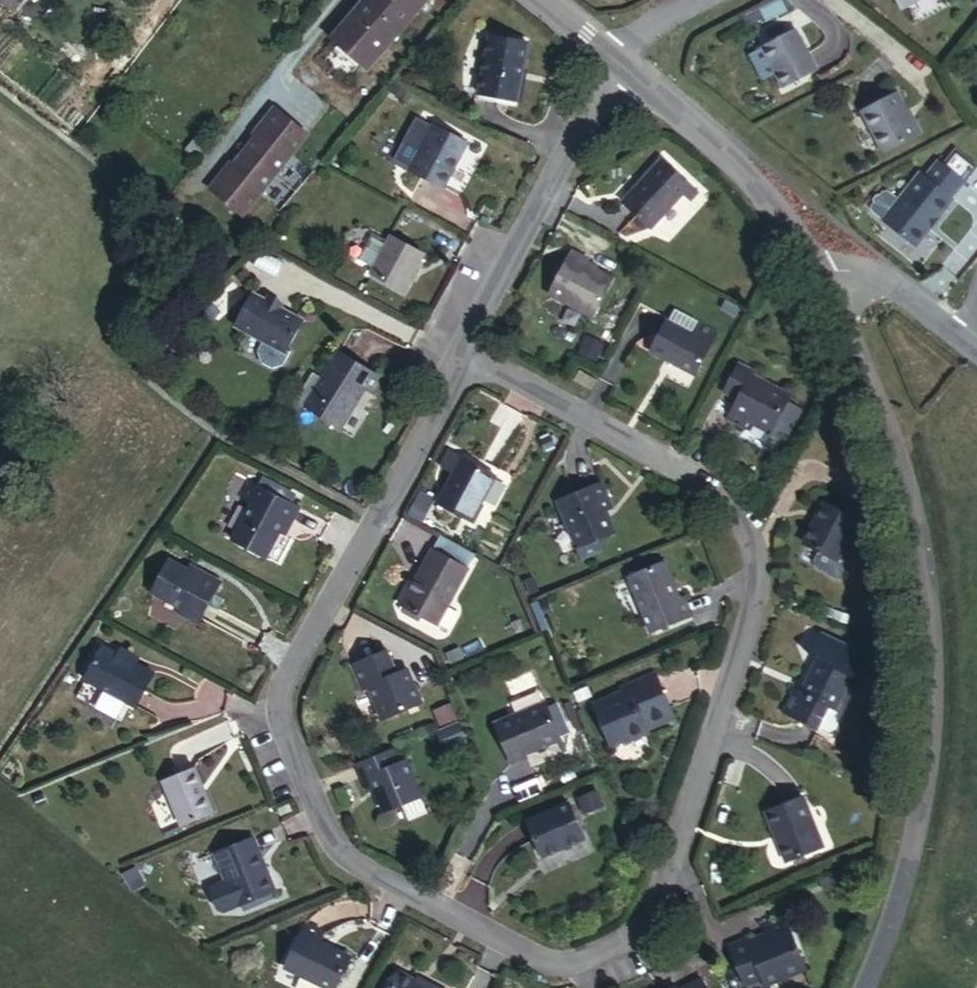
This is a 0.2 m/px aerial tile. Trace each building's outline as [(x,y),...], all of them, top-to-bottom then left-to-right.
[(16,14),(27,0),(0,0),(0,3),(16,14)] [(314,11),(325,0),(302,0),(314,11)] [(426,0),(391,0),(345,49),(382,82),(434,25),(417,9),(426,0)] [(430,0),(426,0),(417,9),(434,25),(445,14),(430,0)] [(907,17),(939,0),(897,0),(907,17)] [(819,81),(797,41),(764,59),(785,98),(819,81)] [(547,56),(508,47),(496,102),(536,111),(547,56)] [(906,120),(898,103),(860,123),(883,165),(924,143),(910,118),(906,120)] [(270,106),(211,197),(251,223),(311,132),(270,106)] [(484,149),(452,130),(424,174),(457,193),(484,149)] [(209,140),(200,131),(184,148),(193,156),(209,140)] [(949,171),(969,188),(976,177),(976,170),(960,157),(949,171)] [(686,196),(695,185),(666,162),(631,204),(659,228),(686,196)] [(887,229),(886,229),(920,255),(958,206),(956,205),(969,188),(949,171),(945,169),(931,186),(925,181),(903,209),(892,201),(887,201),(885,204),(881,205),(878,209),(878,212),(876,216),(877,220),(887,229)] [(705,194),(695,185),(686,196),(696,204),(705,194)] [(379,275),(376,281),(409,297),(430,259),(399,242),(394,249),(379,240),(365,266),(379,275)] [(588,262),(579,256),(554,301),(594,322),(615,283),(586,267),(588,262)] [(311,326),(261,297),(240,331),(269,347),(263,357),(266,368),(276,374),(288,372),(296,359),(292,356),(311,326)] [(698,334),(670,319),(653,354),(697,377),(721,332),(704,322),(698,334)] [(345,361),(327,389),(310,417),(350,442),(365,419),(362,418),(370,405),(376,410),(390,389),(345,361)] [(753,373),(738,364),(723,393),(737,400),(726,420),(742,428),(747,420),(770,433),(773,428),(788,436),(801,411),(786,403),(789,398),(751,377),(753,373)] [(592,379),(584,375),(578,386),(586,390),(592,379)] [(310,417),(327,389),(321,385),(303,413),(310,417)] [(505,475),(472,456),(447,503),(478,521),(505,475)] [(611,504),(601,478),(558,497),(581,554),(603,544),(600,536),(617,528),(608,506),(611,504)] [(297,514),(252,488),(242,503),(253,508),(232,547),(265,564),(286,526),(289,528),(297,514)] [(861,515),(828,497),(806,538),(823,547),(817,557),(818,563),(840,574),(845,565),(843,558),(844,556),(840,553),(861,515)] [(439,552),(469,569),(476,557),(446,540),(439,552)] [(677,598),(662,561),(624,576),(646,630),(688,613),(681,597),(677,598)] [(436,637),(467,582),(433,562),(411,599),(409,599),(398,616),(436,637)] [(203,628),(229,590),(208,576),(204,581),(174,564),(155,593),(185,611),(182,616),(203,628)] [(813,641),(816,650),(800,686),(794,685),(784,708),(820,723),(830,701),(839,706),(847,686),(839,683),(848,665),(855,668),(865,644),(820,623),(813,641)] [(886,636),(879,650),(893,656),(900,642),(886,636)] [(124,711),(145,674),(135,668),(138,665),(114,652),(111,657),(96,648),(76,683),(124,711)] [(417,705),(404,672),(394,676),(385,653),(349,668),(358,691),(365,689),(379,720),(417,705)] [(855,668),(848,665),(839,683),(847,686),(855,668)] [(638,720),(666,709),(651,669),(616,682),(619,688),(609,692),(608,690),(587,698),(603,739),(618,734),(619,736),(641,727),(638,720)] [(152,678),(145,674),(124,711),(131,714),(152,678)] [(555,734),(538,695),(488,716),(504,758),(521,752),(520,748),(555,734)] [(455,724),(436,732),(443,749),(462,741),(455,724)] [(390,768),(383,751),(343,768),(352,788),(353,787),(357,797),(363,794),(373,817),(412,801),(399,766),(390,768)] [(201,813),(185,771),(152,782),(171,825),(201,813)] [(827,840),(808,790),(771,804),(790,854),(827,840)] [(591,791),(572,798),(578,812),(596,805),(591,791)] [(576,838),(561,802),(518,819),(533,855),(576,838)] [(247,842),(239,845),(253,874),(260,871),(247,842)] [(253,874),(239,845),(206,859),(231,913),(271,896),(260,871),(253,874)] [(804,960),(786,912),(762,922),(765,930),(750,936),(749,932),(727,942),(742,981),(765,970),(768,976),(804,960)] [(294,925),(274,967),(317,987),(326,987),(342,957),(311,942),(314,934),(294,925)] [(391,974),(384,987),(429,987),(411,979),(409,984),(391,974)]
